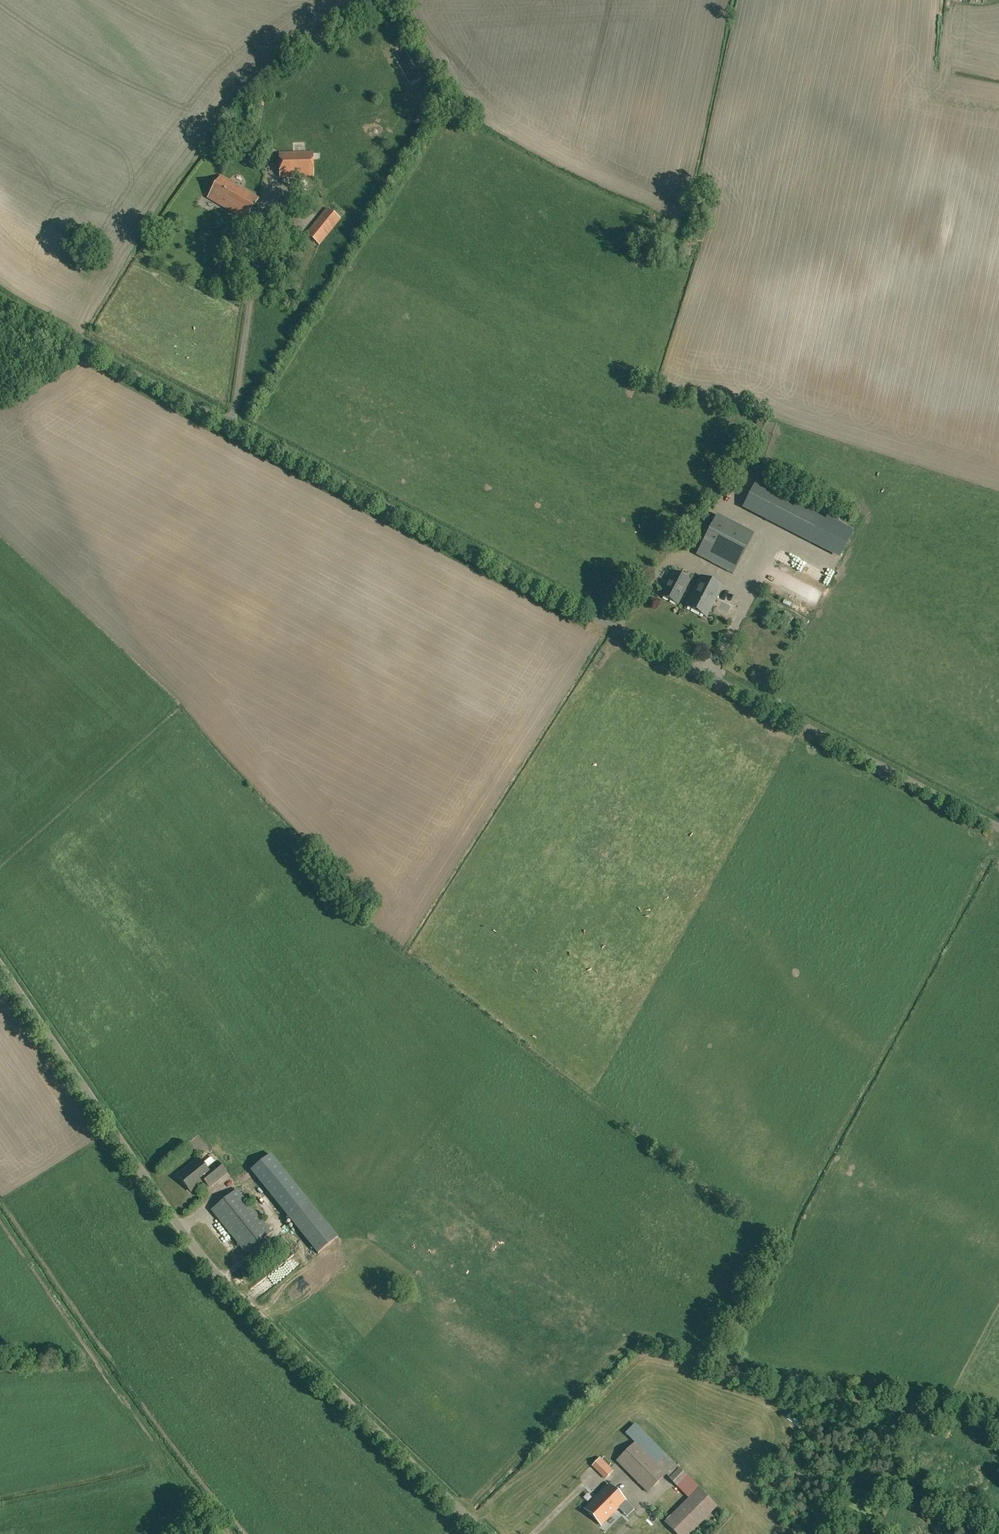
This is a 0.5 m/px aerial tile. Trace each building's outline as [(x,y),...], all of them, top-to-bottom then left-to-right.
[(280,153),(281,177),(313,176),(312,152),(280,153)] [(245,220),(258,198),(221,176),(208,198),(245,220)] [(324,237),(326,238),(341,219),(327,208),(307,234),(319,244),(324,237)] [(853,530),(756,481),(744,506),(840,555),(853,530)] [(754,534),(717,515),(697,554),(733,573),(754,534)] [(791,556),(788,560),(802,567),(804,563),(791,556)] [(812,566),(808,577),(826,584),(831,574),(812,566)] [(677,604),(689,580),(672,571),(661,595),(677,604)] [(707,617),(722,587),(700,575),(685,606),(707,617)] [(788,624),(794,617),(786,611),(781,617),(788,624)] [(199,1158),(178,1175),(190,1191),(204,1180),(209,1186),(226,1172),(217,1161),(208,1169),(199,1158)] [(275,1159),(255,1175),(311,1243),(332,1226),(275,1159)] [(237,1189),(211,1210),(246,1253),(271,1233),(237,1189)] [(625,1434),(634,1443),(617,1461),(648,1492),(660,1479),(665,1474),(675,1484),(685,1474),(635,1423),(625,1434)] [(599,1472),(605,1478),(612,1471),(606,1465),(599,1472)] [(601,1525),(625,1501),(608,1484),(584,1508),(601,1525)] [(665,1521),(677,1533),(689,1533),(716,1508),(697,1489),(665,1521)]
